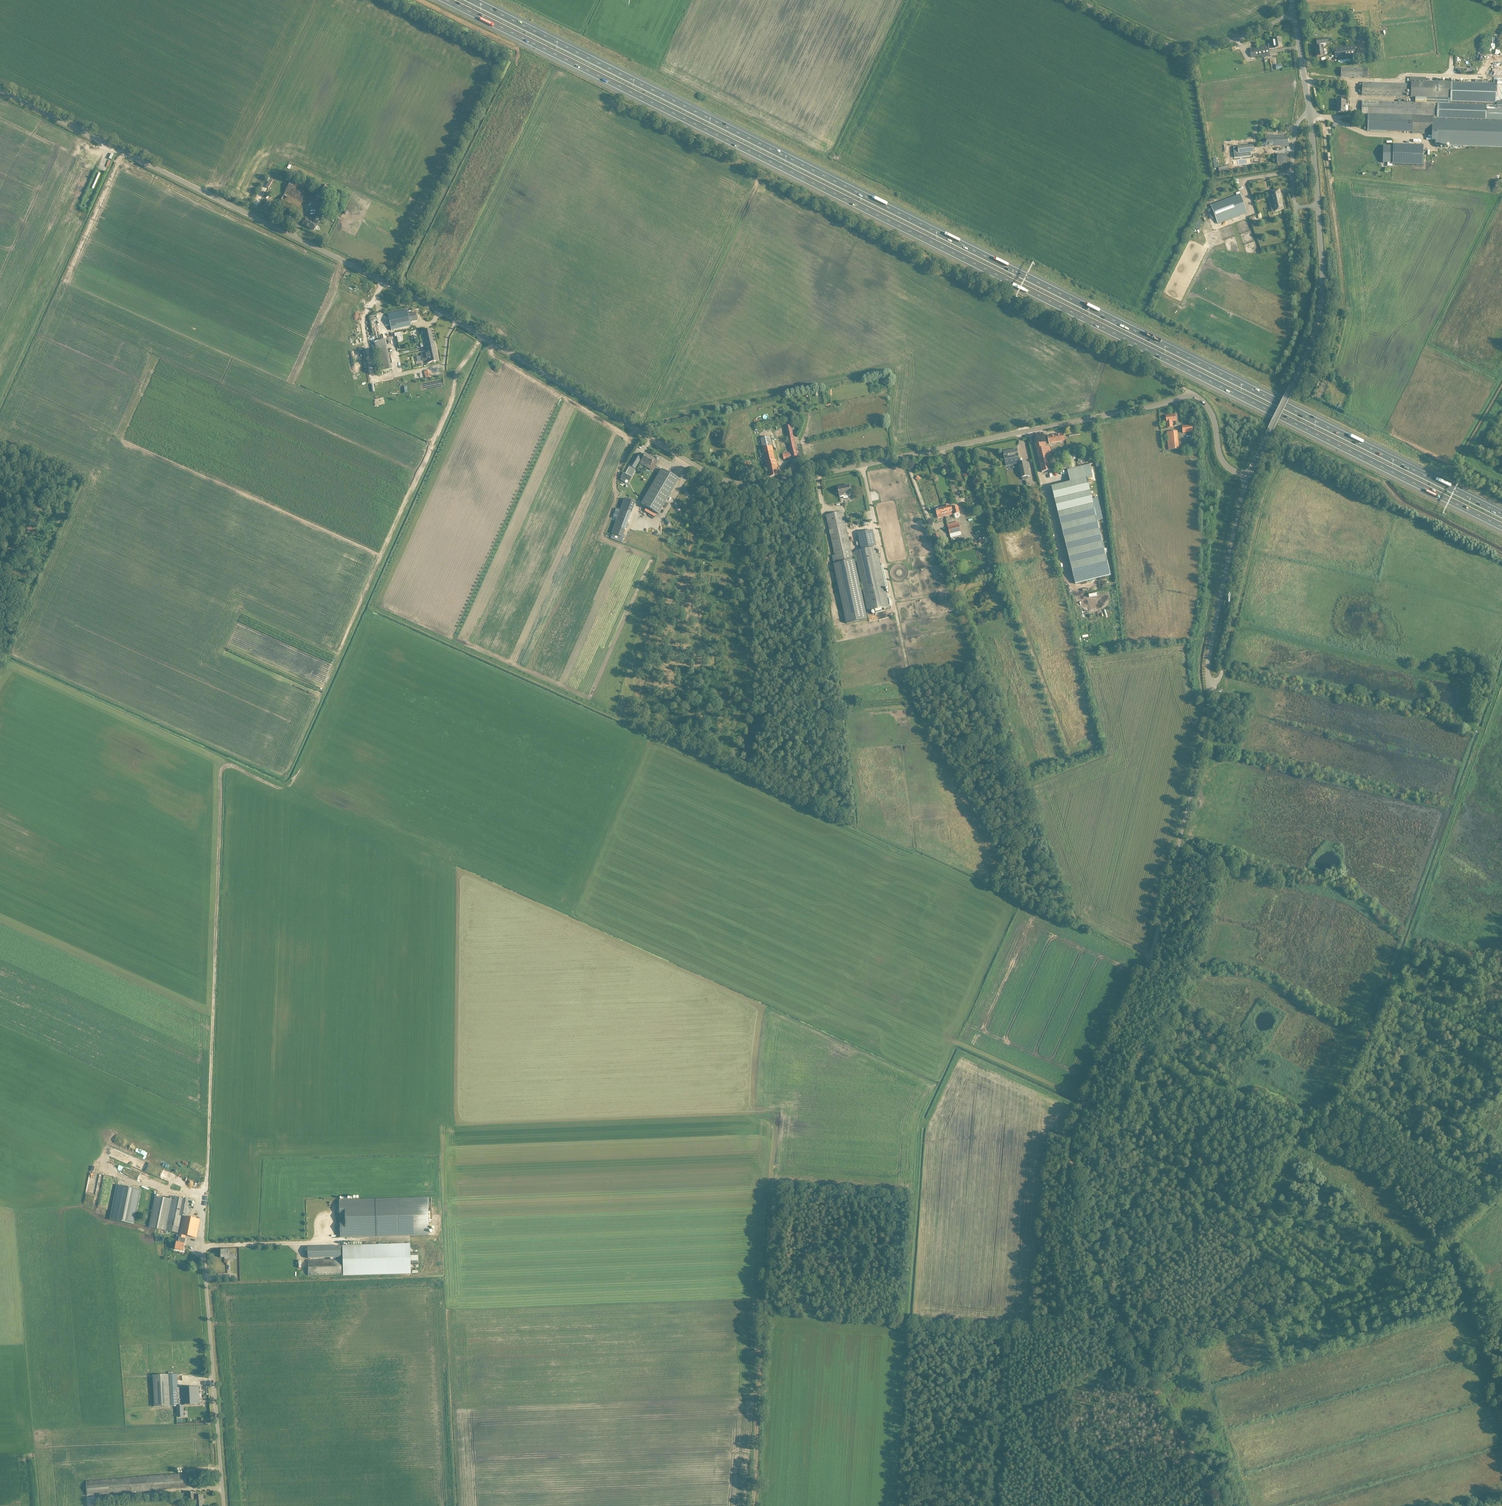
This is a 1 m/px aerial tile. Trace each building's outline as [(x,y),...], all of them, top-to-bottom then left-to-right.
[(1249,49),(1251,57),(1270,54),(1269,50),(1282,47),(1281,38),(1273,40),(1274,44),(1268,45),(1268,46),(1249,49)] [(1317,46),(1315,47),(1316,57),(1321,56),(1324,56),(1324,51),(1323,46),(1326,45),(1325,44),(1328,43),(1328,38),(1316,40),(1317,45),(1317,46)] [(1334,49),(1335,58),(1355,55),(1354,46),(1334,49)] [(1362,114),(1367,114),(1367,131),(1412,132),(1412,133),(1432,134),(1438,134),(1438,140),(1435,140),(1435,145),(1469,146),(1501,147),(1501,67),(1494,67),(1494,74),(1493,84),(1483,83),(1475,83),(1426,81),(1423,81),(1423,78),(1410,77),(1410,81),(1410,83),(1411,83),(1411,89),(1411,97),(1415,97),(1415,103),(1362,101),(1362,114)] [(1341,77),(1346,77),(1368,78),(1368,69),(1341,68),(1341,77)] [(1362,92),(1362,95),(1406,96),(1407,83),(1362,82),(1362,84),(1359,84),(1359,92),(1362,92)] [(1337,113),(1345,113),(1345,102),(1348,102),(1348,97),(1341,97),(1341,101),(1338,101),(1337,113)] [(1262,142),(1261,143),(1261,145),(1262,146),(1265,146),(1284,146),(1289,146),(1289,144),(1289,140),(1289,137),(1283,137),(1283,135),(1273,135),(1265,135),(1265,142),(1262,142)] [(1237,147),(1233,148),(1235,158),(1251,156),(1251,152),(1255,151),(1254,144),(1237,146),(1237,147)] [(1383,146),(1383,163),(1392,163),(1392,165),(1423,166),(1423,146),(1393,145),(1393,146),(1383,146)] [(1277,155),(1277,164),(1287,164),(1287,154),(1277,155)] [(316,196),(323,199),(328,189),(321,185),(316,196)] [(293,203),(291,207),(304,211),(309,194),(286,187),(283,195),(290,197),(289,201),(293,203)] [(1269,192),(1271,199),(1272,199),(1275,212),(1284,210),(1279,189),(1269,192)] [(1211,206),(1218,225),(1247,213),(1240,195),(1211,206)] [(320,209),(326,212),(329,205),(324,203),(320,209)] [(303,224),(314,230),(315,229),(316,229),(317,225),(318,223),(321,216),(316,214),(313,221),(306,217),(303,224)] [(421,352),(423,361),(427,360),(428,363),(437,361),(430,329),(421,331),(425,351),(421,352)] [(379,371),(391,369),(384,339),(373,341),(379,371)] [(1166,416),(1166,421),(1167,422),(1167,428),(1173,427),(1172,421),(1176,421),(1175,415),(1166,416)] [(785,426),(792,458),(798,456),(791,425),(785,426)] [(779,451),(787,450),(783,431),(775,432),(779,451)] [(1178,449),(1177,431),(1166,431),(1167,450),(1178,449)] [(1047,436),(1048,441),(1049,443),(1065,440),(1064,433),(1047,436)] [(760,439),(768,473),(769,477),(779,475),(776,460),(775,461),(770,436),(760,439)] [(1036,445),(1043,473),(1054,470),(1048,447),(1046,447),(1045,443),(1036,445)] [(1003,452),(1004,457),(1005,461),(1019,458),(1017,449),(1003,452)] [(646,467),(647,464),(650,466),(654,468),(658,462),(654,459),(648,456),(649,455),(646,453),(646,454),(645,454),(640,463),(646,467)] [(1068,458),(1066,458),(1068,468),(1070,467),(1070,469),(1075,468),(1073,456),(1068,457),(1068,458)] [(635,469),(639,462),(634,458),(630,465),(635,469)] [(1017,463),(1020,477),(1030,476),(1027,461),(1017,463)] [(788,464),(790,472),(797,471),(795,463),(788,464)] [(621,478),(629,482),(636,471),(629,467),(625,474),(624,473),(621,478)] [(1111,575),(1084,467),(1074,470),(1068,471),(1070,482),(1052,487),(1075,584),(1111,575)] [(665,502),(679,479),(662,469),(641,504),(659,514),(663,506),(665,502)] [(852,493),(850,485),(838,487),(840,498),(843,497),(844,499),(849,498),(848,494),(852,493)] [(631,514),(635,502),(624,498),(620,510),(631,514)] [(951,505),(943,508),(944,513),(945,516),(954,514),(955,518),(960,517),(959,513),(960,513),(958,506),(952,508),(951,505)] [(944,513),(943,508),(936,510),(938,518),(943,517),(942,514),(944,513)] [(852,553),(843,512),(826,515),(836,562),(833,562),(847,623),(867,619),(854,558),(853,558),(853,557),(856,556),(867,611),(889,606),(877,547),(855,551),(855,552),(852,553)] [(961,532),(960,528),(955,529),(954,526),(948,527),(950,534),(961,532)] [(858,533),(861,548),(876,545),(873,530),(858,533)] [(105,1165),(112,1168),(114,1164),(107,1160),(105,1165)] [(133,1224),(140,1189),(117,1185),(110,1220),(133,1224)] [(155,1196),(149,1227),(156,1228),(179,1233),(179,1235),(177,1234),(176,1237),(178,1238),(179,1238),(178,1242),(176,1242),(176,1244),(175,1249),(184,1251),(185,1244),(182,1243),(183,1238),(185,1239),(186,1236),(196,1238),(197,1236),(200,1219),(195,1218),(189,1217),(192,1200),(172,1196),(171,1199),(155,1196)] [(359,1199),(339,1200),(341,1238),(429,1235),(428,1220),(432,1220),(431,1211),(431,1210),(428,1210),(428,1197),(359,1199)] [(342,1247),(340,1247),(308,1247),(308,1258),(341,1257),(341,1259),(308,1260),(309,1276),(342,1275),(343,1274),(343,1275),(411,1274),(410,1261),(418,1261),(418,1256),(410,1256),(410,1243),(342,1245),(342,1247)] [(224,1258),(231,1258),(235,1258),(235,1254),(229,1254),(229,1250),(221,1250),(221,1257),(224,1257),(224,1258)] [(154,1407),(170,1406),(177,1406),(177,1405),(178,1405),(178,1417),(184,1417),(183,1405),(190,1405),(200,1404),(200,1405),(201,1405),(201,1404),(202,1404),(201,1387),(196,1387),(179,1388),(177,1388),(177,1374),(153,1375),(154,1407)] [(191,1473),(86,1481),(87,1496),(187,1488),(186,1478),(192,1478),(191,1473)] [(190,1492),(187,1493),(188,1500),(195,1499),(196,1505),(204,1505),(203,1495),(195,1496),(195,1492),(190,1492)]
